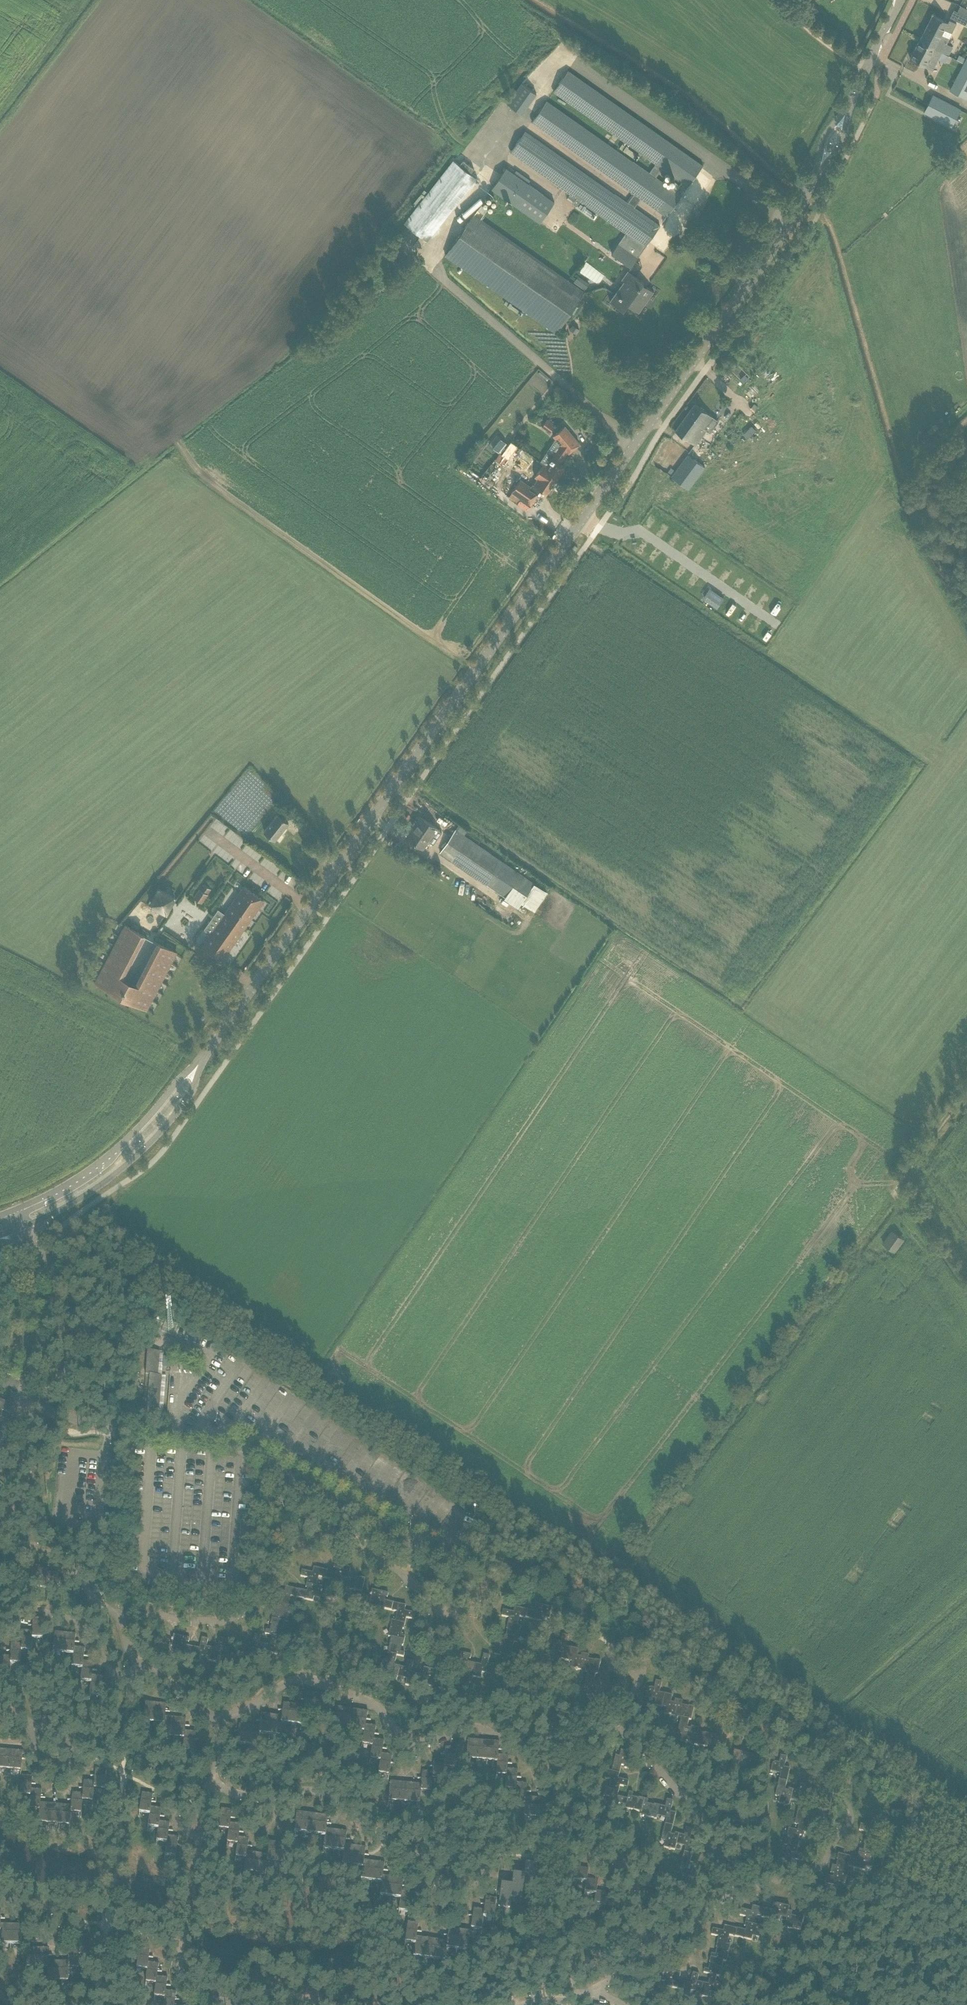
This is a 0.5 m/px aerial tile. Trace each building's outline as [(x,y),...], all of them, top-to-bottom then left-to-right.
[(959,22),(966,26),(966,8),(960,5),(957,11),(954,10),(950,17),(959,22)] [(910,58),(919,63),(932,70),(941,52),(948,55),(953,47),(946,43),(956,23),(949,19),(947,22),(933,14),(910,58)] [(964,63),(949,90),(966,99),(966,96),(966,56),(966,58),(958,54),(956,59),(964,63)] [(554,90),(655,163),(648,172),(547,100),(532,120),(634,193),(640,197),(658,210),(667,216),(681,196),(688,186),(703,165),(695,160),(568,70),(554,90)] [(506,103),(522,114),(537,93),(521,82),(506,103)] [(924,112),(952,127),(961,109),(933,95),(924,112)] [(525,130),(511,151),(577,198),(573,203),(577,206),(581,200),(626,232),(611,253),(622,261),(631,267),(660,226),(651,220),(633,207),(640,197),(634,193),(627,203),(525,130)] [(401,232),(404,235),(403,236),(413,244),(420,236),(427,242),(477,179),(470,174),(474,169),(463,160),(460,165),(453,160),(403,223),(406,225),(401,232)] [(492,188),(540,222),(555,201),(506,167),(492,188)] [(445,256),(556,333),(585,291),(481,219),(488,208),(482,204),(475,214),(474,214),(445,256)] [(642,283),(643,281),(628,270),(621,279),(623,281),(609,300),(623,310),(627,304),(638,312),(654,291),(642,283)] [(674,430),(683,436),(695,445),(706,430),(710,433),(718,421),(694,403),(675,430),(675,429),(674,430)] [(541,426),(549,432),(555,424),(547,418),(541,426)] [(550,460),(547,465),(546,466),(551,469),(547,476),(554,481),(564,467),(559,463),(567,451),(569,453),(578,444),(579,443),(565,426),(553,436),(559,444),(550,451),(548,453),(547,455),(547,457),(549,459),(550,460)] [(752,426),(747,430),(752,434),(756,430),(752,426)] [(504,446),(507,443),(497,434),(489,444),(500,453),(505,447),(504,446)] [(504,465),(517,445),(511,441),(501,454),(500,453),(495,459),(504,465)] [(671,477),(679,482),(690,490),(705,467),(688,454),(671,477)] [(546,466),(547,465),(544,464),(534,477),(537,479),(533,484),(546,493),(554,481),(547,476),(551,469),(546,466)] [(509,496),(518,502),(520,498),(531,505),(538,495),(529,488),(530,486),(520,479),(509,496)] [(273,804),(276,807),(283,814),(287,809),(277,799),(273,804)] [(264,831),(267,833),(275,839),(288,823),(277,814),(264,831)] [(407,837),(423,848),(429,839),(433,842),(441,831),(420,817),(407,837)] [(464,835),(467,830),(458,825),(440,852),(500,893),(519,906),(535,883),(516,870),(464,835)] [(201,903),(208,894),(207,893),(211,888),(204,884),(201,889),(200,888),(194,897),(201,903)] [(522,905),(536,914),(549,894),(536,885),(522,905)] [(221,960),(264,900),(244,886),(202,946),(221,960)] [(166,911),(173,897),(159,889),(151,903),(166,911)] [(114,992),(143,935),(125,925),(95,982),(114,992)] [(147,1009),(176,952),(158,942),(131,994),(125,991),(125,990),(122,989),(119,995),(147,1009)] [(901,1237),(891,1230),(881,1243),(891,1250),(901,1237)] [(140,1415),(159,1416),(162,1376),(157,1376),(159,1352),(147,1351),(145,1375),(150,1376),(148,1399),(141,1399),(140,1415)] [(3,1411),(12,1415),(15,1406),(4,1402),(0,1400),(0,1419),(3,1411)] [(335,1572),(326,1570),(325,1578),(341,1582),(342,1578),(348,1579),(349,1572),(350,1572),(351,1568),(335,1564),(334,1568),(336,1569),(335,1572)] [(308,1578),(307,1584),(316,1586),(319,1577),(325,1578),(326,1570),(314,1567),(312,1573),(302,1570),(300,1576),(308,1578)] [(353,1573),(350,1572),(349,1572),(348,1579),(345,1588),(362,1592),(365,1579),(359,1577),(359,1578),(352,1577),(353,1573)] [(307,1592),(298,1590),(297,1598),(313,1601),(314,1597),(320,1599),(321,1593),(322,1594),(323,1592),(322,1591),(323,1587),(316,1586),(307,1584),(306,1588),(308,1588),(307,1592)] [(280,1598),(278,1603),(289,1605),(291,1596),(297,1598),(298,1590),(286,1587),(284,1592),(274,1590),(272,1596),(280,1598)] [(375,1607),(391,1611),(393,1603),(384,1601),(385,1597),(387,1598),(388,1594),(372,1590),(371,1594),(370,1594),(370,1596),(371,1596),(369,1601),(376,1603),(375,1607)] [(272,1619),(285,1622),(288,1623),(292,1606),(289,1605),(278,1603),(277,1609),(278,1609),(277,1616),(273,1615),(272,1619)] [(397,1612),(395,1621),(405,1623),(406,1618),(414,1620),(415,1613),(404,1611),(406,1606),(393,1603),(391,1611),(397,1612)] [(509,1618),(508,1623),(518,1626),(520,1617),(526,1618),(528,1610),(515,1607),(513,1612),(503,1610),(502,1616),(509,1618)] [(32,1626),(32,1631),(32,1639),(33,1639),(42,1639),(42,1643),(43,1643),(44,1619),(33,1618),(32,1626),(28,1626),(32,1626)] [(265,1634),(272,1636),(278,1637),(281,1638),(285,1622),(272,1619),(270,1624),(271,1624),(270,1631),(266,1630),(265,1634)] [(388,1637),(391,1637),(404,1640),(405,1636),(401,1636),(403,1629),(404,1629),(405,1623),(395,1621),(392,1620),(388,1637)] [(502,1635),(501,1639),(514,1642),(517,1643),(521,1626),(518,1626),(508,1623),(506,1629),(507,1629),(506,1636),(502,1635)] [(22,1639),(21,1644),(21,1651),(22,1651),(31,1652),(31,1656),(32,1656),(33,1639),(32,1639),(32,1631),(22,1631),(22,1638),(17,1638),(17,1639),(22,1639)] [(62,1657),(63,1657),(65,1633),(55,1632),(52,1656),(53,1656),(53,1652),(63,1653),(62,1657)] [(63,1653),(73,1654),(74,1655),(74,1647),(75,1642),(79,1643),(79,1642),(75,1642),(76,1634),(65,1633),(63,1657),(63,1653)] [(560,1659),(568,1661),(571,1648),(566,1647),(568,1636),(562,1635),(560,1642),(558,1641),(556,1641),(554,1642),(553,1644),(552,1651),(562,1653),(560,1659)] [(387,1653),(390,1654),(397,1655),(404,1657),(405,1653),(401,1652),(402,1646),(403,1646),(404,1640),(391,1637),(387,1653)] [(494,1654),(501,1656),(507,1657),(510,1658),(514,1642),(501,1639),(500,1644),(499,1651),(495,1650),(494,1654)] [(11,1651),(10,1657),(10,1664),(11,1664),(21,1664),(20,1668),(21,1668),(22,1651),(21,1651),(21,1644),(11,1644),(11,1651),(6,1651),(11,1651)] [(72,1667),(82,1669),(83,1669),(83,1661),(84,1656),(88,1657),(88,1656),(84,1656),(85,1648),(74,1647),(74,1655),(73,1654),(71,1671),(72,1671),(72,1667)] [(578,1670),(581,1670),(585,1654),(581,1653),(581,1657),(577,1656),(579,1649),(571,1648),(568,1661),(572,1662),(570,1668),(576,1669),(575,1670),(577,1670),(578,1670)] [(458,1668),(474,1672),(475,1664),(467,1662),(468,1658),(470,1659),(471,1655),(455,1651),(454,1655),(453,1655),(453,1657),(454,1657),(452,1663),(459,1664),(458,1668)] [(397,1680),(397,1677),(400,1667),(394,1665),(397,1655),(390,1654),(389,1661),(386,1660),(384,1660),(383,1661),(382,1663),(380,1669),(390,1672),(389,1678),(397,1680)] [(581,1670),(587,1672),(595,1674),(598,1674),(601,1661),(595,1660),(595,1661),(588,1659),(589,1655),(585,1654),(581,1670)] [(482,1673),(491,1675),(493,1665),(488,1663),(490,1656),(483,1655),(481,1665),(475,1664),(474,1672),(473,1677),(480,1679),(482,1673)] [(10,1657),(0,1656),(0,1664),(0,1665),(0,1677),(9,1677),(9,1681),(10,1681),(11,1664),(10,1664),(10,1657)] [(493,1665),(491,1675),(490,1678),(498,1679),(500,1673),(509,1675),(511,1669),(511,1667),(510,1666),(509,1665),(506,1664),(507,1657),(501,1656),(499,1666),(493,1665)] [(81,1682),(91,1683),(92,1675),(93,1670),(97,1671),(97,1670),(93,1670),(94,1663),(83,1661),(83,1669),(82,1669),(80,1685),(81,1685),(81,1682)] [(400,1667),(397,1677),(407,1679),(405,1685),(413,1687),(414,1682),(416,1674),(411,1673),(413,1662),(407,1661),(405,1668),(400,1667)] [(424,1676),(416,1674),(414,1682),(430,1685),(431,1681),(437,1683),(439,1677),(440,1678),(440,1676),(439,1675),(440,1671),(424,1668),(423,1672),(425,1672),(424,1676)] [(594,1697),(597,1698),(601,1681),(597,1681),(597,1683),(594,1682),(595,1674),(587,1672),(584,1688),(588,1689),(586,1695),(592,1696),(591,1697),(593,1698),(594,1697)] [(91,1683),(89,1699),(90,1699),(90,1696),(100,1697),(99,1700),(100,1701),(102,1684),(106,1685),(106,1684),(102,1684),(103,1677),(92,1675),(91,1683)] [(601,1681),(597,1698),(614,1701),(617,1688),(611,1687),(611,1688),(604,1686),(605,1682),(601,1681)] [(654,1705),(661,1707),(664,1694),(659,1693),(662,1682),(656,1681),(654,1688),(651,1687),(650,1687),(649,1688),(648,1688),(648,1689),(647,1689),(647,1690),(645,1697),(655,1699),(654,1705)] [(305,1700),(304,1706),(303,1713),(304,1713),(313,1714),(313,1718),(316,1694),(305,1693),(305,1700),(301,1699),(301,1700),(305,1700)] [(327,1695),(316,1694),(313,1718),(314,1718),(314,1714),(324,1715),(323,1719),(324,1719),(326,1703),(330,1703),(326,1702),(327,1695)] [(671,1716),(675,1716),(679,1700),(675,1700),(674,1703),(670,1702),(672,1696),(664,1694),(661,1707),(665,1708),(664,1714),(669,1715),(669,1716),(671,1716)] [(675,1716),(681,1718),(689,1720),(691,1720),(694,1707),(688,1706),(688,1707),(681,1705),(682,1701),(679,1700),(675,1716)] [(154,1727),(156,1703),(145,1702),(143,1726),(144,1726),(144,1722),(154,1723),(154,1727)] [(154,1723),(164,1724),(165,1724),(165,1717),(166,1712),(170,1712),(170,1711),(166,1711),(166,1704),(156,1703),(154,1727),(154,1723)] [(282,1711),(282,1716),(281,1723),(282,1723),(291,1725),(291,1728),(294,1704),(283,1703),(282,1710),(278,1710),(278,1711),(282,1711)] [(304,1706),(294,1704),(291,1728),(292,1725),(302,1726),(301,1730),(302,1730),(304,1713),(303,1713),(304,1706)] [(343,1732),(347,1708),(336,1707),(333,1731),(334,1727),(343,1729),(343,1732)] [(353,1734),(357,1710),(347,1708),(343,1732),(344,1729),(354,1730),(353,1734)] [(354,1730),(364,1732),(366,1725),(367,1720),(371,1720),(367,1719),(368,1712),(357,1710),(353,1734),(354,1734),(354,1730)] [(260,1722),(260,1727),(259,1734),(269,1735),(269,1739),(272,1715),(261,1714),(260,1721),(256,1721),(260,1722)] [(282,1716),(272,1715),(269,1739),(270,1735),(280,1736),(279,1740),(280,1740),(282,1723),(281,1723),(282,1716)] [(173,1742),(174,1742),(175,1717),(165,1717),(165,1724),(164,1724),(163,1741),(164,1737),(174,1738),(173,1742)] [(174,1738),(184,1739),(185,1739),(185,1731),(185,1726),(190,1726),(185,1726),(186,1718),(175,1717),(174,1742),(174,1738)] [(687,1743),(691,1744),(695,1727),(691,1727),(690,1729),(687,1728),(689,1720),(681,1718),(677,1734),(681,1735),(680,1741),(685,1742),(685,1743),(687,1744),(687,1743)] [(247,1749),(247,1750),(250,1725),(239,1724),(238,1732),(234,1731),(234,1732),(238,1732),(236,1748),(237,1748),(237,1745),(247,1746),(247,1749)] [(250,1725),(247,1750),(248,1746),(257,1747),(257,1751),(259,1734),(260,1727),(250,1725)] [(362,1745),(372,1746),(373,1747),(374,1739),(375,1734),(379,1735),(379,1734),(375,1734),(376,1726),(366,1725),(364,1732),(361,1749),(362,1749),(362,1745)] [(707,1747),(708,1744),(710,1734),(704,1733),(704,1734),(697,1733),(698,1728),(695,1727),(691,1744),(707,1747)] [(185,1739),(184,1739),(183,1755),(184,1751),(193,1752),(193,1756),(194,1756),(195,1740),(199,1740),(195,1739),(195,1732),(185,1731),(185,1739)] [(370,1759),(380,1761),(381,1761),(382,1754),(383,1749),(387,1749),(383,1748),(384,1741),(374,1739),(373,1747),(372,1746),(369,1763),(370,1763),(370,1759)] [(476,1764),(478,1740),(468,1739),(466,1763),(466,1759),(476,1760),(476,1764)] [(486,1765),(489,1741),(478,1740),(476,1764),(477,1760),(487,1761),(486,1765)] [(487,1761),(497,1762),(498,1755),(499,1750),(503,1750),(499,1749),(499,1742),(489,1741),(486,1765),(487,1765),(487,1761)] [(445,1755),(444,1760),(443,1768),(444,1768),(454,1768),(454,1772),(456,1748),(445,1747),(445,1755),(441,1754),(441,1755),(445,1755)] [(10,1774),(12,1750),(2,1749),(0,1771),(0,1773),(0,1769),(10,1770),(10,1774)] [(12,1750),(10,1774),(11,1770),(21,1771),(20,1775),(21,1775),(22,1759),(26,1759),(22,1759),(23,1751),(12,1750)] [(615,1756),(611,1771),(619,1773),(621,1765),(625,1766),(624,1768),(628,1769),(632,1753),(628,1752),(628,1751),(626,1751),(626,1752),(621,1750),(621,1751),(622,1751),(620,1757),(615,1756)] [(381,1761),(380,1761),(378,1778),(379,1774),(388,1776),(388,1779),(391,1763),(395,1764),(395,1763),(391,1763),(392,1755),(382,1754),(381,1761)] [(496,1775),(506,1776),(507,1776),(507,1769),(508,1764),(512,1764),(508,1763),(509,1756),(498,1755),(497,1762),(495,1779),(496,1779),(496,1775)] [(780,1774),(779,1780),(787,1782),(790,1769),(784,1768),(787,1757),(780,1756),(779,1763),(776,1762),(774,1762),(773,1763),(772,1765),(770,1772),(780,1774)] [(433,1767),(433,1772),(432,1780),(433,1780),(442,1780),(442,1784),(443,1784),(444,1768),(443,1768),(444,1760),(434,1759),(433,1767),(429,1766),(429,1767),(433,1767)] [(95,1776),(94,1782),(93,1789),(94,1789),(104,1790),(104,1794),(106,1770),(95,1769),(95,1776),(91,1776),(90,1776),(95,1776)] [(505,1789),(516,1790),(517,1783),(517,1778),(521,1778),(517,1777),(518,1770),(507,1769),(507,1776),(506,1776),(505,1793),(505,1789)] [(611,1780),(608,1789),(618,1791),(620,1786),(627,1787),(629,1781),(618,1779),(619,1773),(611,1771),(606,1770),(604,1778),(611,1780)] [(422,1779),(421,1784),(420,1792),(421,1792),(431,1792),(430,1796),(431,1796),(433,1780),(432,1780),(433,1772),(422,1771),(422,1779),(418,1778),(417,1779),(422,1779)] [(20,1796),(30,1796),(31,1796),(31,1789),(32,1784),(36,1784),(32,1783),(33,1776),(22,1775),(20,1799),(20,1796)] [(789,1806),(790,1800),(793,1790),(789,1789),(788,1791),(785,1790),(787,1782),(779,1780),(775,1796),(779,1797),(778,1803),(783,1804),(783,1805),(785,1806),(785,1805),(789,1806)] [(83,1789),(83,1794),(82,1801),(92,1802),(92,1806),(93,1806),(94,1789),(93,1789),(94,1782),(84,1781),(83,1788),(79,1788),(83,1789)] [(398,1806),(401,1782),(390,1781),(388,1805),(389,1802),(399,1803),(398,1806)] [(409,1807),(411,1783),(401,1782),(398,1806),(399,1806),(399,1803),(409,1803),(409,1807)] [(411,1783),(409,1807),(409,1804),(419,1804),(419,1808),(421,1792),(420,1792),(421,1784),(411,1783)] [(515,1803),(525,1804),(526,1804),(526,1797),(527,1792),(531,1792),(526,1791),(527,1784),(517,1783),(516,1790),(514,1807),(515,1807),(515,1803)] [(619,1804),(626,1805),(627,1799),(617,1797),(618,1791),(608,1789),(605,1788),(603,1796),(610,1797),(607,1807),(614,1809),(616,1809),(617,1808),(618,1806),(619,1804)] [(30,1809),(39,1810),(40,1810),(41,1803),(41,1798),(45,1798),(41,1797),(42,1790),(31,1789),(31,1796),(30,1796),(29,1813),(30,1809)] [(625,1808),(641,1812),(644,1799),(639,1798),(638,1799),(632,1797),(633,1793),(629,1792),(627,1799),(626,1805),(625,1808)] [(72,1801),(71,1806),(71,1813),(81,1814),(81,1818),(82,1801),(83,1794),(72,1793),(72,1800),(68,1800),(67,1800),(72,1801)] [(140,1813),(149,1814),(150,1814),(151,1807),(152,1802),(156,1803),(156,1802),(152,1801),(153,1794),(142,1793),(139,1817),(140,1813)] [(534,1822),(536,1798),(526,1797),(526,1804),(525,1804),(523,1821),(524,1821),(524,1817),(534,1818),(534,1822)] [(536,1798),(534,1822),(535,1818),(545,1819),(544,1823),(545,1823),(547,1799),(536,1798)] [(656,1819),(657,1816),(659,1806),(654,1804),(653,1806),(647,1804),(648,1800),(644,1799),(641,1812),(640,1815),(656,1819)] [(666,1818),(665,1824),(673,1826),(676,1813),(670,1812),(673,1801),(667,1800),(665,1807),(659,1806),(657,1816),(666,1818)] [(48,1828),(49,1828),(51,1804),(41,1803),(40,1810),(39,1810),(38,1827),(39,1823),(49,1824),(48,1828)] [(59,1829),(61,1805),(51,1804),(49,1828),(49,1824),(59,1825),(59,1829)] [(61,1805),(59,1829),(59,1825),(69,1826),(69,1830),(70,1830),(71,1813),(71,1806),(61,1805)] [(148,1827),(158,1829),(160,1821),(160,1816),(164,1817),(164,1816),(160,1816),(161,1808),(151,1807),(150,1814),(149,1814),(147,1831),(148,1831),(148,1827)] [(798,1825),(797,1831),(804,1833),(808,1834),(812,1818),(808,1817),(808,1819),(804,1818),(806,1810),(798,1808),(794,1824),(798,1825)] [(219,1829),(229,1830),(230,1823),(231,1818),(235,1818),(231,1817),(232,1810),(221,1809),(218,1833),(219,1829)] [(304,1837),(307,1813),(297,1812),(293,1836),(294,1836),(294,1832),(304,1833),(304,1837)] [(314,1838),(317,1814),(307,1813),(304,1837),(305,1833),(314,1835),(314,1838)] [(315,1835),(325,1836),(326,1829),(327,1824),(331,1824),(327,1823),(328,1816),(317,1814),(314,1838),(315,1839),(315,1835)] [(157,1842),(167,1843),(168,1836),(169,1831),(173,1831),(169,1830),(170,1823),(160,1821),(158,1829),(156,1845),(157,1842)] [(227,1843),(237,1845),(238,1845),(239,1837),(239,1832),(243,1833),(244,1832),(240,1832),(241,1824),(230,1823),(229,1830),(226,1847),(227,1847),(227,1843)] [(675,1850),(676,1844),(679,1834),(675,1833),(674,1835),(671,1834),(673,1826),(665,1824),(661,1840),(665,1841),(663,1847),(669,1849),(669,1850),(670,1850),(671,1849),(675,1850)] [(685,1846),(684,1852),(692,1854),(695,1841),(690,1840),(692,1830),(686,1828),(684,1835),(679,1834),(676,1844),(685,1846)] [(333,1854),(336,1830),(326,1829),(325,1836),(323,1853),(324,1849),(333,1850),(333,1854)] [(784,1845),(787,1846),(798,1848),(799,1842),(798,1842),(800,1836),(803,1836),(804,1833),(797,1831),(788,1829),(784,1845)] [(334,1850),(344,1852),(345,1845),(346,1839),(350,1840),(350,1839),(346,1839),(347,1831),(336,1830),(333,1854),(334,1850)] [(167,1843),(164,1860),(165,1860),(165,1856),(175,1857),(175,1861),(177,1845),(181,1845),(177,1844),(178,1837),(168,1836),(167,1843)] [(236,1858),(246,1859),(247,1852),(248,1847),(252,1847),(248,1846),(249,1839),(239,1837),(238,1845),(237,1845),(235,1861),(236,1858)] [(859,1849),(858,1853),(874,1857),(878,1841),(875,1840),(865,1838),(864,1844),(863,1850),(859,1849)] [(269,1842),(267,1854),(266,1862),(267,1862),(277,1863),(276,1867),(280,1843),(269,1842)] [(290,1844),(280,1843),(276,1867),(277,1867),(277,1863),(287,1865),(286,1868),(287,1868),(290,1844)] [(352,1870),(355,1846),(345,1845),(344,1852),(341,1868),(342,1868),(342,1865),(352,1866),(352,1870)] [(353,1866),(363,1867),(364,1860),(365,1855),(369,1856),(369,1855),(365,1854),(366,1847),(355,1846),(352,1870),(353,1866)] [(254,1877),(257,1853),(247,1852),(246,1859),(243,1876),(244,1876),(244,1872),(254,1873),(254,1877)] [(684,1869),(683,1875),(683,1876),(690,1877),(694,1878),(698,1862),(694,1861),(693,1864),(690,1863),(692,1854),(684,1852),(680,1868),(684,1869)] [(257,1853),(254,1877),(255,1873),(265,1875),(264,1878),(265,1878),(267,1862),(266,1862),(267,1854),(257,1853)] [(859,1861),(851,1859),(849,1867),(865,1871),(866,1867),(872,1868),(873,1863),(874,1863),(874,1861),(873,1861),(874,1857),(858,1853),(857,1857),(859,1857),(859,1861)] [(371,1885),(374,1861),(364,1860),(363,1867),(360,1884),(361,1884),(361,1880),(371,1882),(371,1885)] [(372,1882),(382,1883),(383,1876),(384,1871),(388,1871),(384,1870),(385,1863),(374,1861),(371,1885),(372,1882)] [(533,1864),(522,1863),(520,1874),(521,1874),(519,1884),(520,1884),(530,1886),(533,1864)] [(575,1881),(586,1883),(587,1880),(588,1869),(580,1868),(581,1864),(577,1863),(574,1886),(575,1886),(575,1881)] [(520,1874),(510,1873),(508,1884),(509,1884),(507,1895),(508,1895),(518,1896),(520,1884),(519,1884),(521,1874),(520,1874)] [(390,1901),(393,1877),(383,1876),(382,1883),(379,1900),(380,1900),(380,1896),(390,1897),(390,1901)] [(391,1897),(400,1899),(401,1899),(402,1891),(403,1886),(407,1887),(407,1886),(403,1886),(404,1878),(393,1877),(390,1901),(391,1897)] [(585,1893),(596,1894),(596,1895),(596,1892),(599,1877),(595,1877),(595,1881),(587,1880),(586,1883),(584,1898),(585,1893)] [(508,1884),(498,1883),(496,1898),(495,1905),(506,1906),(508,1895),(507,1895),(509,1884),(508,1884)] [(596,1895),(596,1894),(593,1909),(594,1910),(595,1905),(605,1906),(604,1911),(605,1911),(608,1889),(605,1889),(604,1893),(596,1892),(596,1895)] [(401,1899),(400,1899),(398,1915),(399,1915),(399,1911),(409,1913),(408,1917),(409,1917),(411,1900),(415,1901),(415,1900),(411,1900),(412,1893),(402,1891),(401,1899)] [(485,1905),(484,1910),(483,1917),(484,1917),(493,1919),(493,1922),(496,1906),(495,1906),(496,1898),(486,1897),(485,1904),(481,1904),(485,1905)] [(746,1917),(745,1922),(755,1925),(757,1916),(763,1917),(765,1909),(752,1906),(751,1912),(741,1909),(739,1915),(746,1917)] [(483,1917),(484,1910),(474,1908),(473,1916),(469,1915),(469,1916),(473,1916),(470,1932),(471,1932),(472,1929),(481,1930),(481,1934),(484,1917),(483,1917)] [(792,1912),(788,1911),(787,1918),(786,1918),(784,1927),(800,1931),(804,1918),(798,1916),(798,1917),(791,1916),(792,1912)] [(405,1943),(415,1944),(416,1944),(417,1937),(417,1932),(422,1932),(418,1931),(418,1924),(408,1922),(404,1946),(405,1946),(405,1943)] [(745,1930),(737,1929),(735,1936),(751,1940),(752,1936),(759,1938),(760,1932),(761,1933),(761,1931),(760,1930),(761,1926),(755,1925),(745,1922),(744,1927),(746,1927),(745,1930)] [(10,1948),(11,1924),(1,1924),(1,1931),(0,1931),(0,1935),(0,1948),(0,1944),(10,1945),(10,1948)] [(11,1924),(10,1948),(11,1948),(11,1944),(21,1945),(21,1948),(21,1932),(25,1932),(21,1932),(22,1924),(11,1924)] [(718,1936),(717,1942),(727,1944),(729,1935),(735,1936),(737,1929),(724,1926),(723,1931),(712,1929),(711,1935),(718,1936)] [(448,1936),(447,1941),(446,1948),(447,1948),(456,1950),(456,1954),(459,1930),(449,1928),(448,1935),(444,1935),(448,1936)] [(470,1931),(459,1930),(456,1954),(457,1950),(467,1951),(466,1955),(467,1955),(470,1931)] [(79,1943),(79,1948),(79,1956),(89,1956),(89,1960),(90,1960),(90,1935),(79,1935),(79,1943),(75,1943),(79,1943)] [(423,1962),(427,1938),(417,1937),(416,1944),(415,1944),(413,1961),(414,1957),(424,1958),(423,1962)] [(433,1964),(434,1964),(437,1940),(427,1938),(423,1962),(424,1962),(424,1958),(434,1960),(433,1964)] [(437,1940),(434,1964),(434,1960),(444,1961),(444,1965),(447,1948),(446,1948),(447,1941),(437,1940)] [(710,1958),(723,1961),(726,1961),(730,1945),(727,1944),(717,1942),(716,1948),(717,1948),(715,1955),(711,1954),(710,1958)] [(37,1972),(37,1948),(27,1948),(26,1972),(27,1972),(27,1968),(37,1968),(37,1972)] [(37,1968),(47,1968),(48,1968),(48,1961),(48,1956),(52,1956),(52,1955),(48,1955),(48,1948),(37,1948),(37,1972),(37,1968)] [(68,1948),(68,1961),(68,1969),(69,1969),(79,1969),(78,1973),(79,1972),(79,1956),(79,1948),(68,1948)] [(137,1969),(147,1970),(148,1970),(149,1963),(149,1957),(153,1958),(153,1957),(149,1957),(150,1950),(139,1948),(136,1972),(137,1972),(137,1969)] [(586,1969),(598,1964),(594,1954),(582,1959),(586,1969)] [(703,1973),(710,1974),(717,1976),(720,1976),(723,1961),(710,1958),(709,1963),(710,1963),(709,1970),(704,1969),(703,1973)] [(58,1985),(58,1961),(48,1961),(48,1968),(47,1968),(47,1985),(48,1985),(48,1981),(58,1981),(58,1985)] [(58,1961),(58,1985),(58,1981),(68,1982),(68,1985),(69,1969),(68,1969),(68,1961),(58,1961)] [(146,1983),(156,1984),(157,1977),(158,1972),(162,1972),(158,1971),(159,1964),(149,1963),(148,1970),(147,1970),(145,1986),(145,1987),(146,1983)] [(691,1991),(700,1993),(703,1983),(697,1982),(699,1974),(693,1973),(690,1983),(685,1982),(683,1990),(682,1995),(690,1997),(691,1991)] [(703,1983),(700,1993),(700,1996),(707,1998),(709,1992),(719,1994),(720,1987),(720,1986),(719,1984),(718,1983),(715,1983),(717,1976),(710,1974),(708,1984),(703,1983)] [(155,1997),(164,1998),(165,1998),(166,1991),(167,1986),(171,1986),(167,1985),(168,1978),(157,1977),(156,1984),(154,2001),(155,1997)] [(496,1991),(495,1979),(486,1980),(488,1991),(496,1991)] [(175,2004),(175,2000),(179,2000),(175,1999),(176,1992),(166,1991),(165,1998),(164,1998),(164,2004),(175,2004)]
